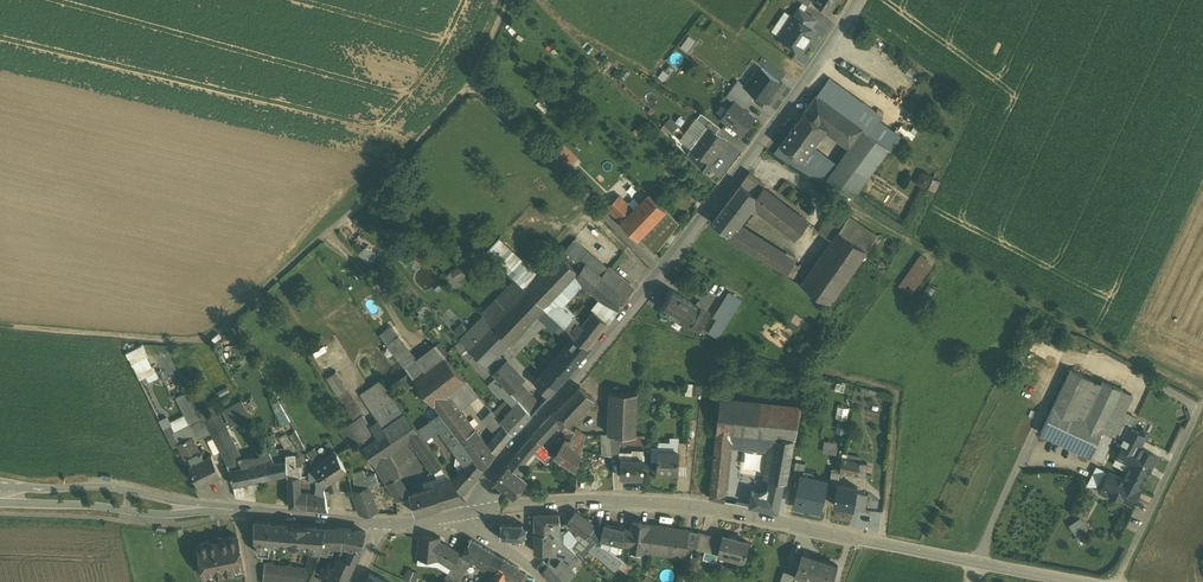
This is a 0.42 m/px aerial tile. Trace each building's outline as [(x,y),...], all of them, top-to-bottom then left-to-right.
[(830,11),(837,0),(813,0),(830,11)] [(816,19),(799,7),(793,16),(810,28),(816,19)] [(810,28),(793,16),(779,36),(782,38),(780,40),(781,43),(784,45),(787,45),(789,42),(801,51),(815,31),(810,28)] [(687,50),(696,39),(690,34),(681,45),(687,50)] [(755,93),(767,102),(781,82),(760,66),(745,86),(755,93)] [(881,116),(829,78),(816,95),(804,111),(825,126),(850,144),(862,128),(868,133),(876,123),(881,116)] [(732,89),(749,101),(755,93),(745,86),(738,81),(732,89)] [(734,102),(743,109),(749,101),(732,89),(726,96),(734,102)] [(734,102),(722,118),(742,134),(754,117),(743,109),(734,102)] [(825,126),(804,111),(780,144),(801,159),(810,146),(825,126)] [(720,127),(701,113),(697,119),(707,126),(716,133),(720,127)] [(671,117),(663,125),(670,132),(678,123),(671,117)] [(894,136),(876,123),(868,133),(888,147),(894,136)] [(707,126),(691,148),(711,163),(727,141),(716,133),(707,126)] [(838,166),(828,179),(829,179),(839,187),(853,197),(889,148),(888,147),(868,133),(862,128),(850,144),(852,146),(838,166)] [(801,159),(780,144),(774,153),(796,166),(801,159)] [(577,157),(564,145),(555,154),(568,167),(577,157)] [(838,166),(810,146),(801,159),(796,166),(825,184),(829,179),(828,179),(838,166)] [(802,172),(796,168),(793,174),(798,177),(802,172)] [(758,179),(749,172),(741,182),(750,189),(758,179)] [(809,176),(804,173),(800,178),(806,181),(809,176)] [(940,181),(932,177),(928,188),(935,191),(940,181)] [(758,179),(750,189),(757,194),(763,187),(765,184),(758,179)] [(741,182),(718,212),(735,224),(751,204),(757,194),(750,189),(741,182)] [(763,187),(757,194),(751,204),(794,237),(807,220),(763,187)] [(646,190),(630,206),(620,196),(608,208),(638,238),(666,209),(646,190)] [(718,212),(718,213),(711,221),(728,232),(726,235),(786,274),(794,261),(735,224),(718,212)] [(877,236),(849,216),(839,229),(867,249),(877,236)] [(867,249),(839,229),(801,283),(830,302),(867,249)] [(355,239),(365,244),(368,239),(357,234),(355,239)] [(540,274),(501,236),(487,250),(516,278),(527,288),(540,274)] [(591,253),(575,237),(560,253),(578,271),(591,253)] [(540,274),(527,288),(545,306),(576,275),(579,271),(578,271),(560,253),(540,274)] [(608,267),(591,253),(578,271),(579,271),(576,275),(592,288),(602,276),(608,267)] [(921,256),(901,284),(911,291),(931,262),(921,256)] [(799,264),(794,261),(786,274),(791,277),(799,264)] [(459,266),(451,272),(446,277),(456,288),(461,283),(458,280),(465,274),(459,266)] [(634,288),(608,267),(602,276),(627,296),(634,288)] [(627,296),(602,276),(592,288),(617,309),(627,296)] [(516,278),(482,313),(492,323),(527,288),(516,278)] [(527,288),(492,323),(509,340),(511,342),(521,331),(524,328),(538,314),(545,306),(527,288)] [(697,305),(673,290),(662,308),(670,313),(687,323),(687,322),(697,305)] [(742,299),(728,291),(713,315),(717,317),(709,331),(719,337),(742,299)] [(704,304),(699,301),(697,305),(687,322),(699,329),(709,312),(701,308),(704,304)] [(580,321),(568,309),(567,308),(561,303),(552,312),(556,317),(562,322),(571,331),(578,322),(579,322),(580,321)] [(552,312),(545,306),(538,314),(549,324),(556,317),(552,312)] [(670,313),(662,308),(660,312),(668,317),(670,313)] [(593,309),(581,324),(579,322),(578,322),(571,331),(575,335),(587,346),(608,321),(593,309)] [(556,317),(549,324),(555,330),(562,322),(556,317)] [(461,321),(454,329),(460,334),(467,326),(461,321)] [(481,335),(469,347),(469,348),(485,365),(509,340),(492,323),(481,335)] [(481,335),(473,326),(461,338),(469,347),(481,335)] [(524,334),(521,331),(511,342),(518,348),(528,338),(524,334)] [(417,358),(399,334),(386,344),(405,368),(417,358)] [(575,335),(561,352),(576,364),(589,348),(587,346),(575,335)] [(509,340),(485,365),(492,372),(504,361),(518,348),(511,342),(509,340)] [(417,358),(405,368),(410,374),(415,380),(445,356),(435,344),(417,358)] [(485,365),(469,348),(464,353),(489,382),(496,376),(492,372),(485,365)] [(146,349),(130,356),(140,378),(156,371),(146,349)] [(561,352),(543,373),(557,386),(570,372),(576,364),(561,352)] [(445,356),(415,380),(430,399),(433,404),(446,394),(456,386),(465,379),(445,356)] [(522,380),(504,361),(492,372),(496,376),(507,388),(513,394),(525,382),(523,380),(522,380)] [(1071,369),(1041,432),(1062,442),(1092,379),(1071,369)] [(557,386),(543,373),(530,387),(543,402),(557,386)] [(363,416),(336,374),(327,380),(354,421),(363,416)] [(415,380),(410,374),(401,381),(413,397),(415,394),(423,404),(426,402),(430,399),(415,380)] [(507,388),(496,376),(489,382),(500,396),(503,393),(502,393),(507,388)] [(485,403),(465,379),(456,386),(477,410),(485,403)] [(1092,379),(1062,442),(1072,446),(1101,383),(1092,379)] [(1101,383),(1072,446),(1090,455),(1102,430),(1104,426),(1121,389),(1103,380),(1101,383)] [(383,381),(361,397),(384,429),(406,414),(383,381)] [(530,387),(525,382),(513,394),(532,414),(543,402),(530,387)] [(687,382),(686,393),(701,394),(702,383),(687,382)] [(580,386),(553,413),(564,423),(567,425),(594,398),(580,386)] [(508,399),(514,404),(505,413),(506,414),(501,419),(500,420),(513,434),(520,427),(532,415),(532,414),(513,394),(507,388),(502,393),(503,393),(508,399)] [(1121,389),(1104,426),(1115,432),(1124,412),(1133,394),(1121,389)] [(183,395),(176,398),(189,424),(203,417),(190,391),(183,395)] [(638,392),(611,391),(610,434),(636,435),(638,392)] [(453,404),(446,394),(433,404),(435,405),(440,413),(453,404)] [(801,406),(720,398),(716,431),(717,431),(730,432),(775,437),(795,439),(801,406)] [(433,404),(430,399),(426,402),(430,408),(435,405),(433,404)] [(508,399),(495,413),(501,419),(506,414),(505,413),(514,404),(508,399)] [(235,404),(227,408),(222,411),(228,422),(224,424),(226,428),(251,416),(247,408),(239,413),(235,404)] [(462,415),(453,404),(440,413),(444,418),(455,432),(460,439),(461,438),(474,428),(475,428),(464,414),(462,415)] [(837,405),(837,417),(848,418),(848,406),(837,405)] [(217,410),(203,416),(230,469),(243,467),(239,459),(241,457),(226,428),(224,424),(217,410)] [(498,431),(487,445),(495,454),(506,441),(513,434),(504,424),(504,425),(500,420),(493,412),(487,418),(498,431)] [(1113,436),(1109,444),(1112,445),(1128,414),(1124,412),(1115,432),(1113,436)] [(553,413),(533,435),(540,442),(557,425),(559,423),(561,426),(564,423),(553,413)] [(386,432),(364,448),(373,462),(387,452),(410,436),(418,430),(406,414),(384,429),(386,432)] [(1128,414),(1112,445),(1120,449),(1124,442),(1131,427),(1136,418),(1128,414)] [(203,417),(189,424),(197,440),(211,433),(203,417)] [(444,418),(429,429),(439,443),(447,438),(455,432),(444,418)] [(564,423),(561,426),(559,423),(557,425),(566,433),(568,430),(570,427),(567,425),(564,423)] [(575,430),(570,427),(568,430),(566,433),(564,435),(566,436),(570,438),(575,430)] [(1141,432),(1131,427),(1124,442),(1137,449),(1139,445),(1140,446),(1147,431),(1143,429),(1141,432)] [(487,445),(474,428),(461,438),(482,465),(495,454),(487,445)] [(586,434),(576,428),(575,430),(570,438),(569,440),(582,449),(586,434)] [(439,443),(429,429),(421,434),(425,441),(431,449),(437,445),(439,443)] [(418,430),(410,436),(417,446),(425,441),(421,434),(418,430)] [(1102,430),(1090,455),(1101,461),(1109,444),(1113,436),(1102,430)] [(730,432),(717,431),(710,498),(734,502),(736,494),(724,489),(730,432)] [(460,439),(455,432),(447,438),(464,462),(468,463),(473,458),(474,457),(460,439)] [(610,434),(601,434),(602,454),(612,456),(610,442),(610,434)] [(636,435),(610,434),(610,442),(619,442),(644,443),(644,435),(636,435)] [(523,445),(507,466),(515,473),(531,452),(541,443),(540,442),(533,435),(523,445)] [(582,449),(569,440),(570,438),(566,436),(553,455),(576,471),(577,469),(582,449)] [(795,439),(775,437),(768,479),(784,481),(787,481),(795,439)] [(199,451),(193,438),(187,440),(184,442),(179,445),(189,465),(190,465),(207,456),(203,449),(199,451)] [(431,449),(425,441),(417,446),(425,458),(429,463),(434,470),(442,465),(433,451),(431,449)] [(687,442),(679,441),(678,451),(678,465),(686,465),(687,442)] [(619,442),(610,442),(612,456),(619,456),(619,442)] [(824,442),(823,453),(836,455),(838,444),(824,442)] [(1140,446),(1139,445),(1137,449),(1124,442),(1120,449),(1118,453),(1132,460),(1122,478),(1140,488),(1157,455),(1140,446)] [(266,444),(260,447),(267,461),(268,463),(274,460),(270,452),(266,444)] [(678,451),(658,450),(657,471),(677,472),(678,465),(678,451)] [(283,451),(270,452),(274,460),(287,459),(287,464),(296,464),(295,452),(286,453),(286,452),(283,451)] [(313,462),(307,451),(301,453),(303,464),(308,464),(313,462)] [(387,452),(373,462),(376,468),(391,459),(387,452)] [(338,453),(315,467),(319,474),(320,476),(324,482),(347,468),(338,453)] [(207,456),(190,465),(200,485),(222,474),(212,454),(207,456)] [(468,463),(452,479),(453,479),(462,492),(483,469),(473,458),(468,463)] [(867,462),(842,458),(839,471),(864,476),(867,462)] [(287,459),(274,460),(268,463),(270,477),(287,473),(287,469),(287,464),(287,459)] [(391,459),(376,468),(386,484),(397,477),(399,476),(398,476),(399,476),(396,468),(391,459)] [(643,459),(620,459),(620,477),(643,478),(643,459)] [(243,467),(230,469),(233,485),(242,483),(270,477),(268,463),(267,461),(251,465),(248,466),(243,467)] [(806,464),(796,462),(793,478),(800,480),(801,475),(803,476),(806,464)] [(303,464),(300,464),(300,469),(301,476),(309,475),(309,470),(308,464),(303,464)] [(515,473),(507,466),(495,480),(495,481),(514,496),(515,496),(526,481),(515,473)] [(836,489),(837,483),(839,470),(832,469),(829,488),(836,489)] [(377,472),(364,476),(367,484),(382,479),(377,472)] [(1122,478),(1109,472),(1104,474),(1098,485),(1099,491),(1108,495),(1109,492),(1132,504),(1140,488),(1122,478)] [(795,505),(820,510),(826,480),(803,476),(801,475),(800,480),(795,505)] [(297,476),(288,476),(289,505),(307,507),(307,491),(301,490),(301,487),(298,487),(297,476)] [(324,482),(320,476),(315,477),(317,483),(316,492),(325,493),(324,488),(325,484),(324,482)] [(397,477),(386,484),(397,501),(411,496),(410,492),(400,495),(397,477)] [(447,481),(433,485),(440,506),(466,498),(462,492),(453,479),(447,481)] [(784,481),(768,479),(765,496),(750,493),(750,496),(748,505),(780,512),(784,481)] [(242,483),(233,485),(236,497),(244,494),(242,483)] [(857,486),(837,483),(836,489),(834,503),(834,505),(853,509),(857,486)] [(433,485),(410,492),(411,496),(416,513),(440,506),(433,485)] [(374,512),(366,487),(356,490),(358,493),(354,495),(360,514),(365,515),(374,512)] [(316,492),(307,491),(307,507),(328,510),(325,493),(316,492)] [(750,496),(736,494),(734,502),(748,505),(750,496)] [(867,499),(859,498),(857,509),(865,511),(867,499)] [(594,525),(576,511),(568,521),(579,530),(577,532),(580,535),(584,539),(586,536),(594,526),(594,525)] [(559,513),(535,513),(535,531),(552,531),(552,533),(559,534),(559,531),(559,524),(561,524),(559,513)] [(1070,522),(1074,532),(1087,526),(1083,517),(1070,522)] [(325,527),(254,521),(255,546),(258,553),(270,554),(271,542),(313,546),(312,551),(319,552),(320,550),(322,544),(325,527)] [(521,525),(511,524),(511,522),(509,522),(509,524),(502,523),(501,522),(500,523),(501,524),(501,525),(500,535),(500,536),(499,537),(500,538),(501,537),(508,538),(508,539),(509,539),(510,538),(520,539),(521,540),(522,540),(522,538),(525,535),(527,536),(527,535),(526,534),(526,530),(528,529),(527,528),(526,528),(523,525),(523,524),(522,523),(521,525)] [(654,525),(633,522),(632,529),(624,528),(624,544),(631,544),(631,548),(650,551),(654,525)] [(594,526),(586,536),(594,542),(597,544),(600,541),(603,529),(595,523),(594,525),(594,526)] [(624,528),(604,523),(603,529),(600,541),(610,548),(612,540),(624,544),(624,528)] [(688,530),(654,525),(650,551),(652,551),(684,556),(686,546),(688,530)] [(337,528),(325,527),(322,544),(330,544),(334,544),(337,528)] [(366,531),(346,528),(337,528),(334,544),(343,545),(350,546),(362,548),(366,531)] [(701,532),(688,530),(686,546),(696,547),(701,532)] [(552,531),(535,531),(534,552),(552,552),(552,556),(555,556),(555,539),(552,539),(552,533),(552,531)] [(709,534),(701,532),(696,547),(696,548),(704,550),(709,534)] [(574,534),(564,543),(570,548),(579,540),(574,534)] [(749,542),(722,535),(721,537),(709,534),(704,550),(705,551),(717,553),(745,560),(749,542)] [(228,539),(222,540),(222,539),(217,536),(214,540),(215,542),(209,543),(208,541),(199,543),(205,571),(212,570),(213,573),(216,575),(234,571),(236,568),(236,565),(243,563),(237,535),(228,537),(228,539)] [(453,548),(440,540),(440,536),(420,535),(418,558),(438,560),(444,563),(453,548)] [(503,559),(470,539),(461,553),(470,558),(485,568),(488,564),(497,569),(503,559)] [(610,548),(600,541),(597,544),(594,542),(591,546),(617,566),(623,558),(610,548)] [(330,544),(322,544),(320,550),(327,552),(330,544)] [(362,548),(350,546),(345,558),(355,563),(362,548)] [(460,552),(453,548),(444,563),(451,568),(460,552)] [(570,548),(561,561),(567,563),(575,553),(570,548)] [(265,565),(263,581),(307,581),(312,573),(315,566),(319,552),(312,551),(307,569),(265,565)] [(717,553),(705,551),(704,558),(715,560),(717,553)] [(461,553),(446,579),(451,581),(457,581),(463,572),(462,572),(470,558),(461,553)] [(820,559),(801,553),(794,575),(812,581),(820,559)] [(339,556),(330,576),(336,579),(343,581),(346,581),(355,563),(345,558),(339,556)] [(503,559),(497,569),(489,581),(502,581),(504,579),(509,581),(512,581),(513,580),(516,581),(523,581),(524,579),(527,574),(503,559)] [(820,559),(812,581),(814,581),(831,581),(837,565),(820,559)] [(543,561),(537,568),(542,572),(548,565),(543,561)] [(567,563),(561,561),(554,570),(566,581),(576,571),(567,563)] [(548,565),(542,572),(552,581),(566,581),(554,570),(548,565)] [(408,567),(405,577),(415,580),(419,571),(408,567)] [(783,571),(779,581),(787,581),(790,573),(783,571)] [(312,573),(307,581),(318,581),(320,578),(320,577),(312,573)] [(369,574),(366,581),(389,581),(383,579),(383,580),(369,574)]
